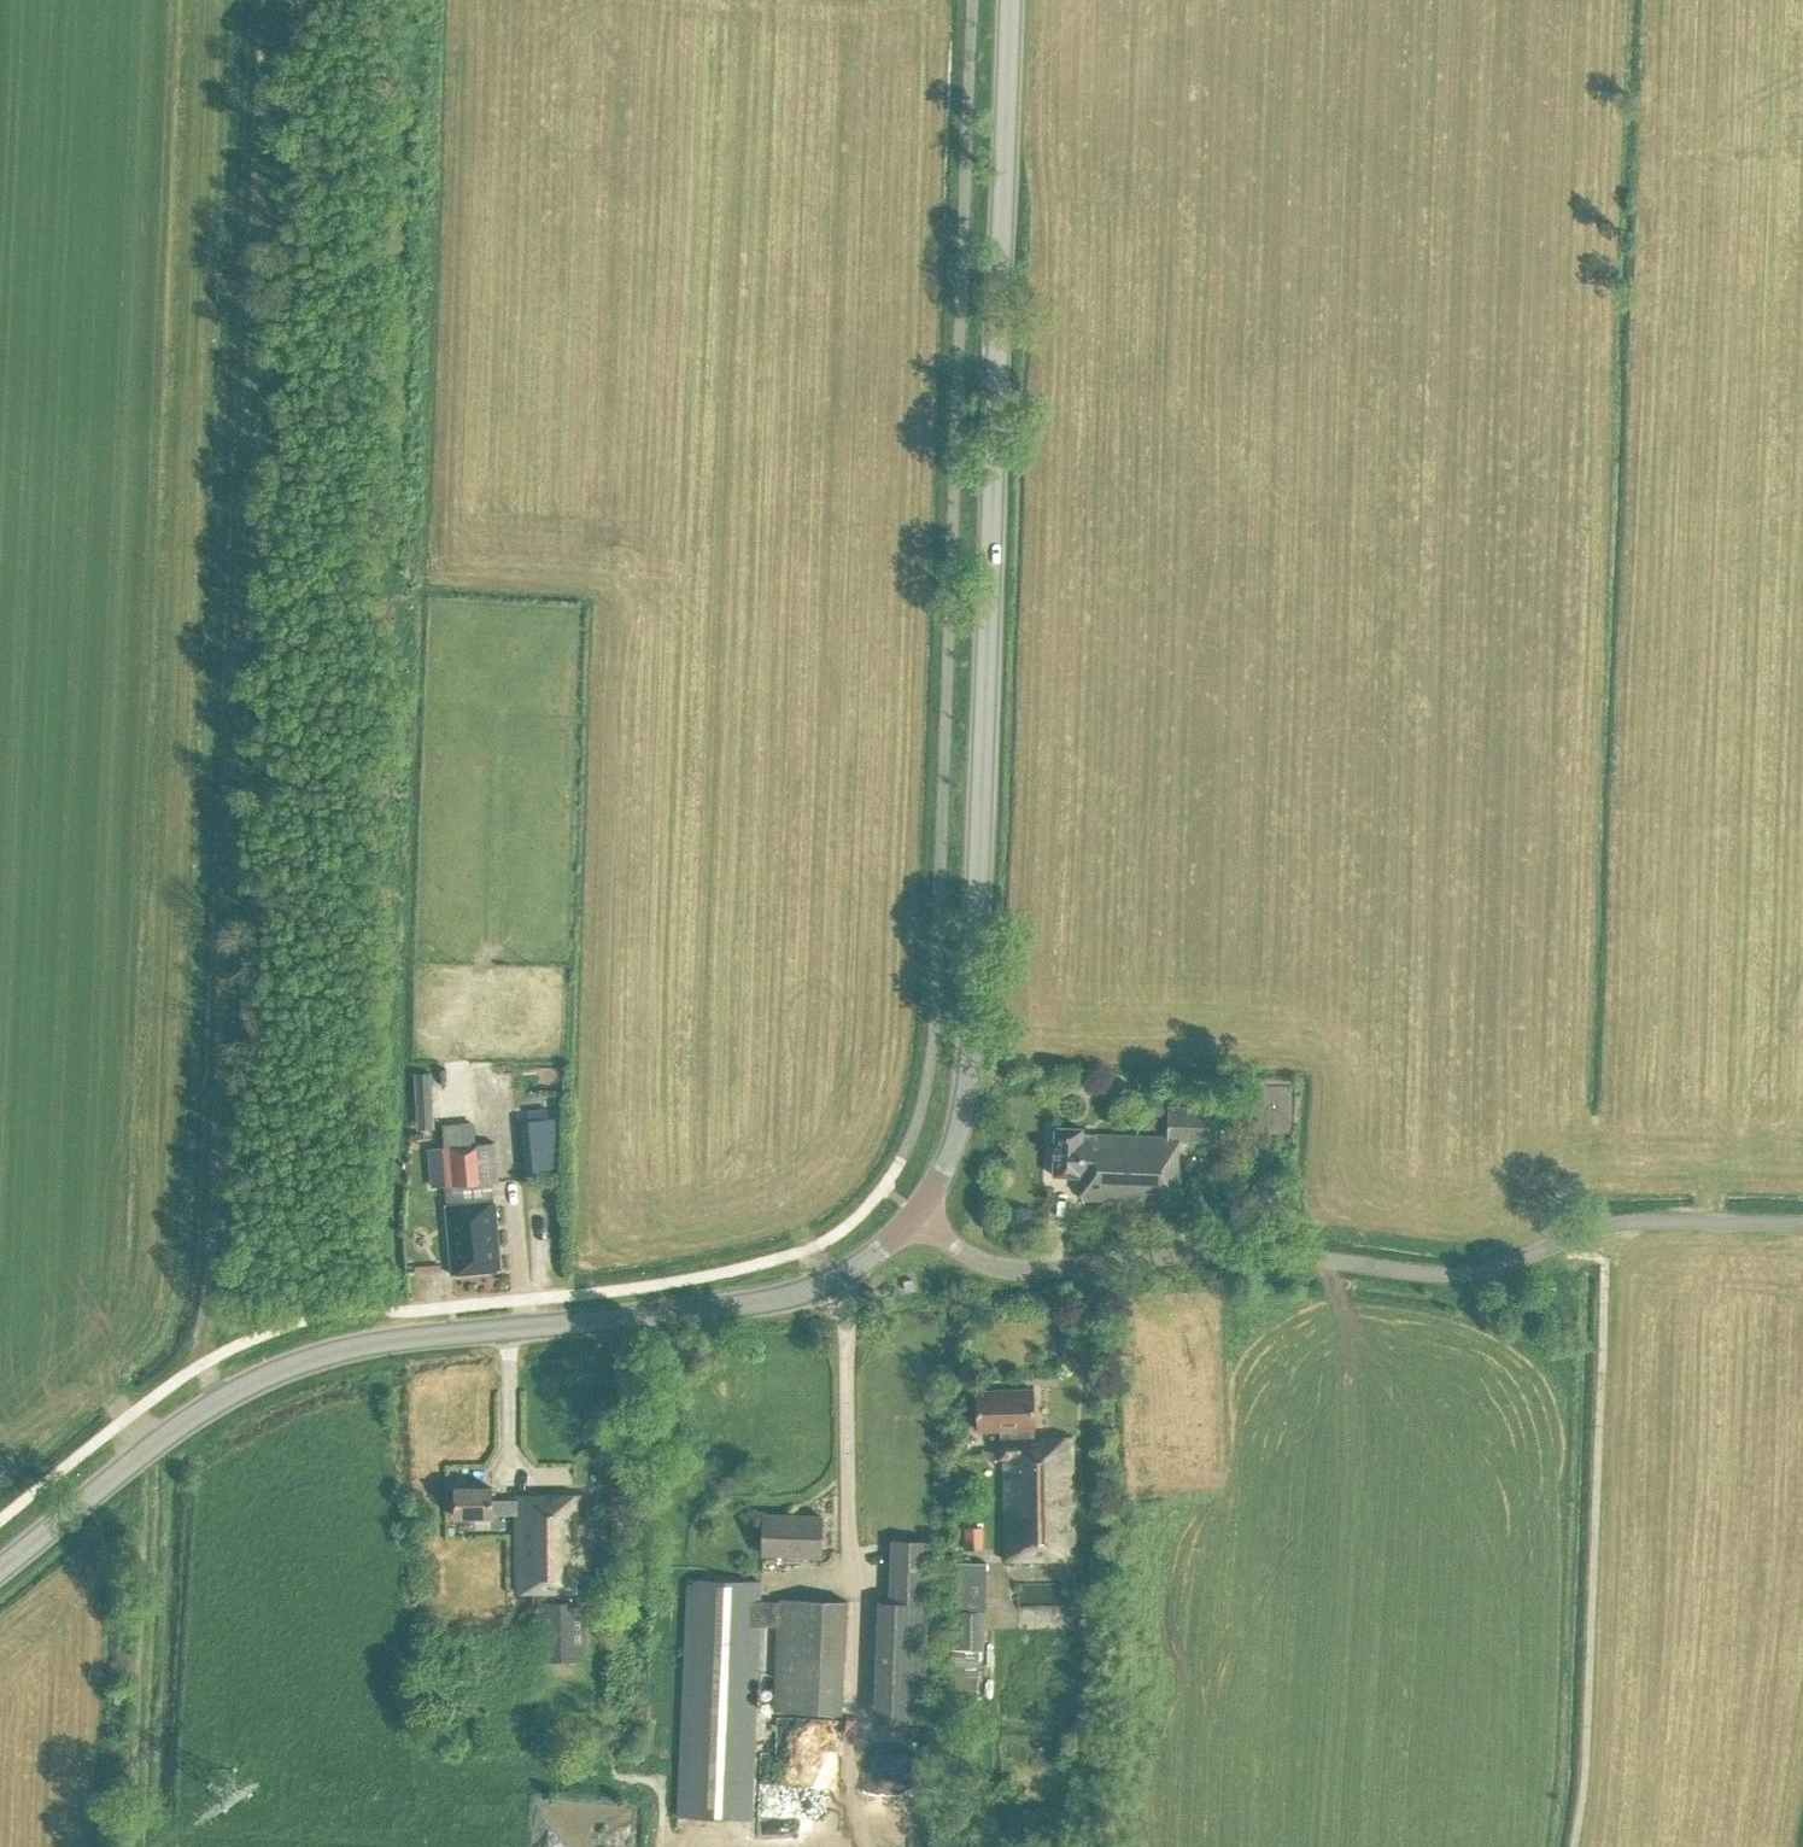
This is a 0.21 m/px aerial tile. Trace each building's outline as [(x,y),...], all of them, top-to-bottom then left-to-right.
[(415,1088),(416,1102),(433,1101),(432,1087),(415,1088)] [(1184,1142),(1184,1140),(1215,1141),(1216,1109),(1168,1107),(1167,1136),(1083,1133),(1083,1128),(1056,1127),(1054,1175),(1083,1176),(1082,1198),(1177,1201),(1179,1142),(1184,1142)] [(501,1269),(495,1200),(493,1200),(492,1181),(498,1180),(495,1142),(475,1144),(473,1122),(440,1125),(446,1185),(451,1185),(453,1203),(446,1204),(452,1274),(501,1269)] [(1072,1436),(1047,1437),(1035,1437),(1034,1428),(1035,1428),(1033,1388),(977,1390),(979,1430),(1001,1429),(1001,1438),(999,1438),(998,1457),(1003,1457),(1005,1559),(1074,1559),(1072,1436)] [(539,1592),(540,1660),(584,1658),(583,1600),(582,1600),(582,1591),(583,1591),(581,1494),(516,1495),(516,1499),(492,1499),(492,1486),(455,1487),(455,1516),(492,1515),(492,1514),(516,1514),(517,1592),(539,1592)] [(764,1514),(763,1553),(821,1555),(822,1516),(764,1514)] [(966,1548),(983,1548),(982,1526),(966,1526),(966,1548)] [(874,1598),(872,1718),(914,1719),(915,1659),(911,1659),(911,1624),(925,1624),(927,1536),(887,1536),(886,1598),(874,1598)] [(957,1561),(954,1648),(982,1649),(987,1562),(957,1561)] [(685,1638),(677,1814),(752,1817),(759,1638),(760,1625),(779,1626),(779,1638),(776,1708),(844,1710),(847,1638),(848,1600),(780,1598),(780,1600),(761,1600),(762,1581),(688,1579),(685,1638)] [(979,1650),(955,1649),(950,1649),(947,1701),(977,1702),(979,1650)]
